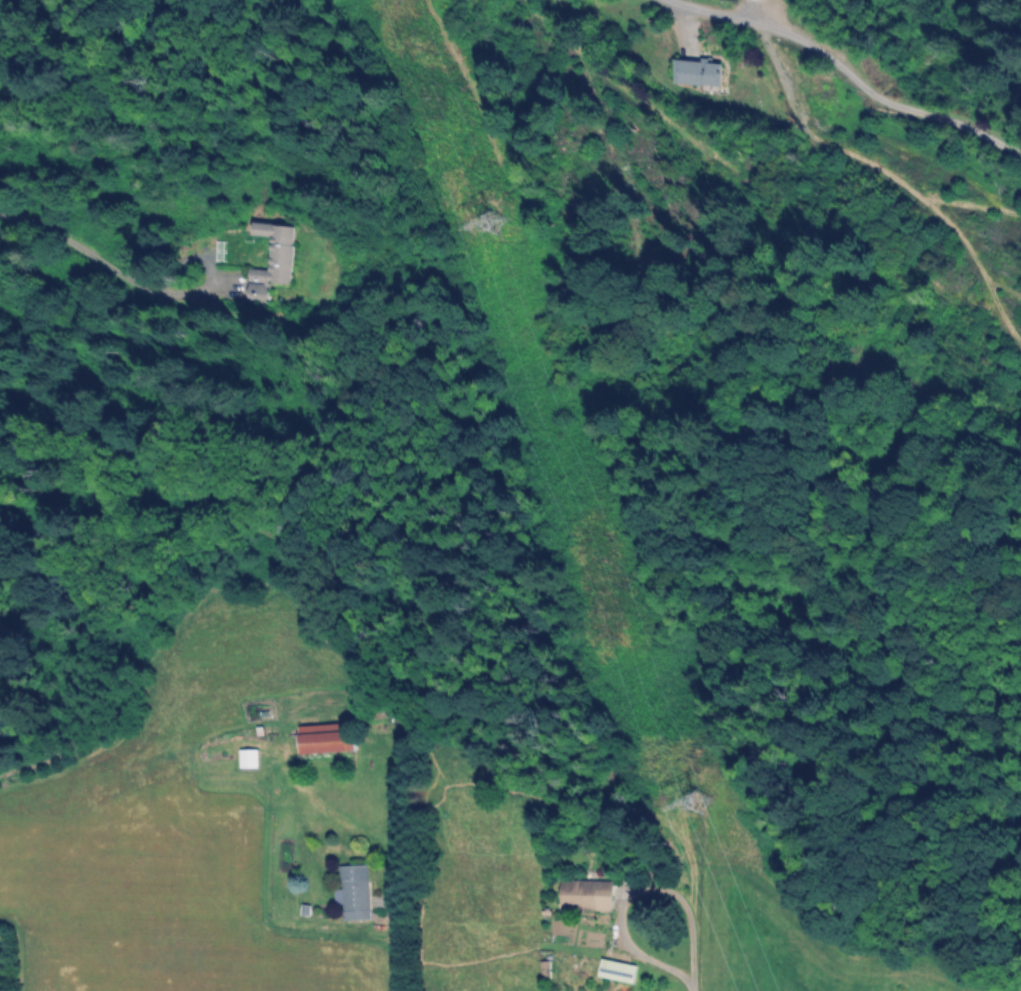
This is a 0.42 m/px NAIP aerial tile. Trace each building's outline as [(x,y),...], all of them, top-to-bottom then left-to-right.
[(678,59),(678,84),(724,84),(724,59),(678,59)] [(297,227),(294,284),(272,283),(271,305),(249,304),(251,268),(271,269),(273,236),(256,235),(257,224),(297,227)] [(354,722),(357,750),(304,755),(301,727),(354,722)] [(242,767),(261,767),(261,748),(242,748),(242,767)] [(367,866),(370,911),(346,912),(345,902),(338,903),(337,890),(344,890),(343,868),(367,866)] [(563,880),(615,880),(615,901),(600,901),(599,910),(563,910),(563,880)] [(604,959),(630,964),(626,981),(601,976),(604,959)]
